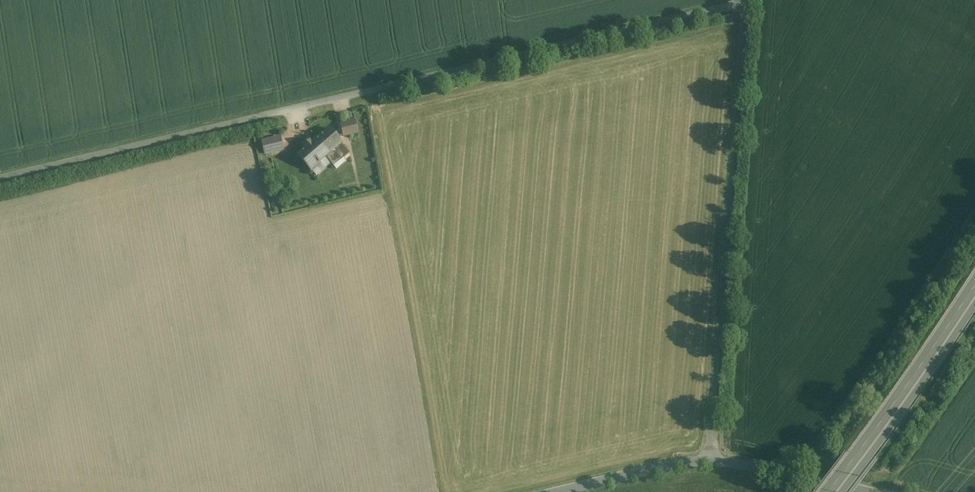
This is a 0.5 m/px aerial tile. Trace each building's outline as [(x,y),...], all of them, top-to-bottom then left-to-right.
[(346,136),(362,132),(358,119),(343,123),(346,136)] [(351,154),(330,130),(299,156),(311,170),(327,157),(333,165),(342,157),(344,160),(351,154)] [(267,154),(289,149),(285,134),(264,139),(267,154)]
